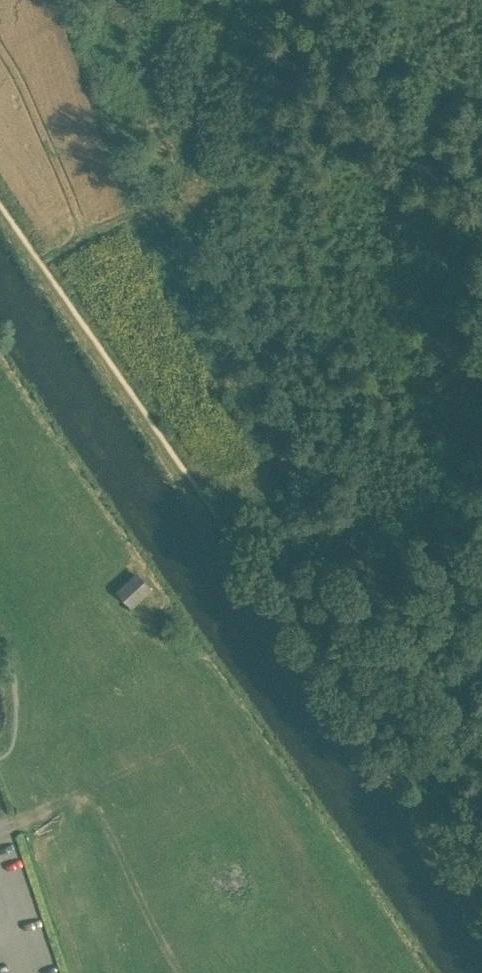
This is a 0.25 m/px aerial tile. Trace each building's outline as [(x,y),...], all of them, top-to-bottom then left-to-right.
[(154,587),(141,572),(121,590),(134,604),(154,587)]
